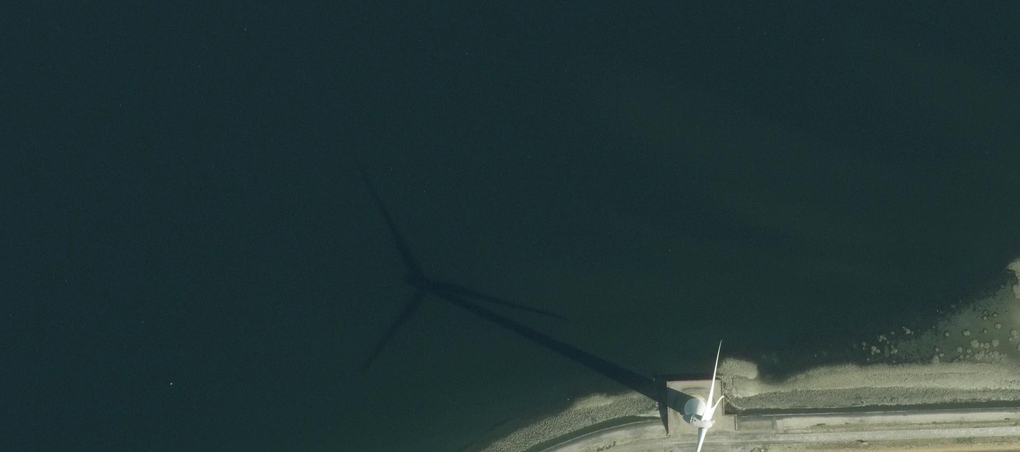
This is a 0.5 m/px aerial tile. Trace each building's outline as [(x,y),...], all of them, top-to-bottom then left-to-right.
[(685,410),(685,412),(685,414),(686,416),(687,417),(688,419),(689,420),(691,422),(693,422),(695,423),(697,423),(699,422),(701,421),(703,420),(704,419),(705,417),(706,415),(707,413),(707,411),(706,410),(706,408),(706,407),(705,406),(704,405),(703,404),(701,402),(699,401),(697,401),(695,401),(692,402),(690,402),(690,403),(689,403),(689,404),(688,404),(687,405),(687,406),(686,408),(685,409),(685,410)]
